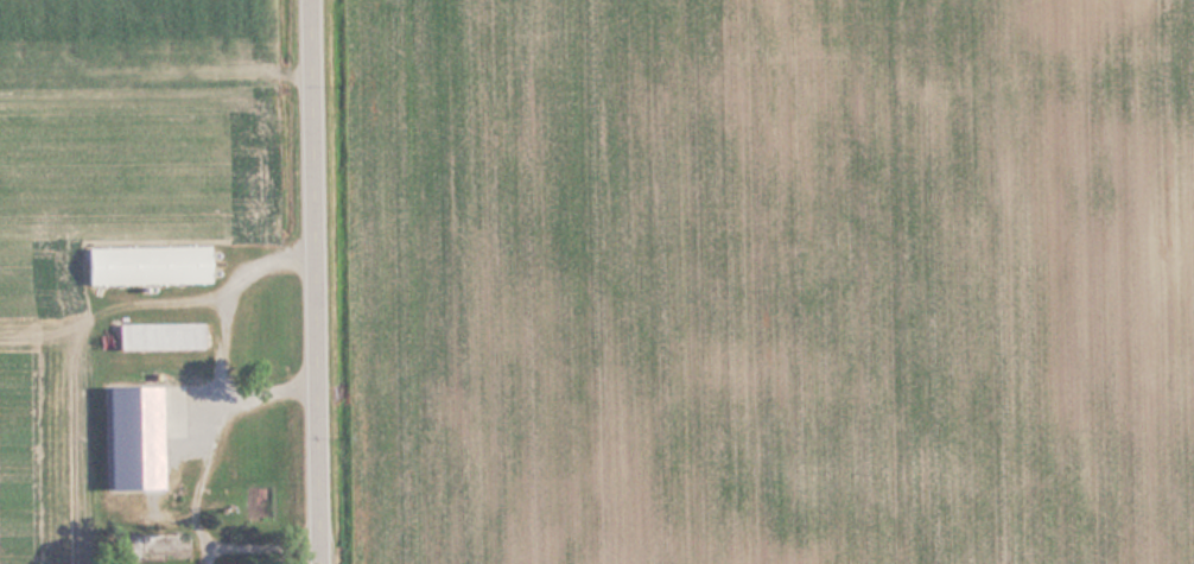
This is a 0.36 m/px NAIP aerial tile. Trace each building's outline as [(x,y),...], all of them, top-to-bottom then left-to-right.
[(84,246),(84,282),(208,282),(208,245),(84,246)] [(116,322),(116,347),(200,347),(200,322),(116,322)] [(191,533),(127,533),(127,560),(191,560),(191,533)]
